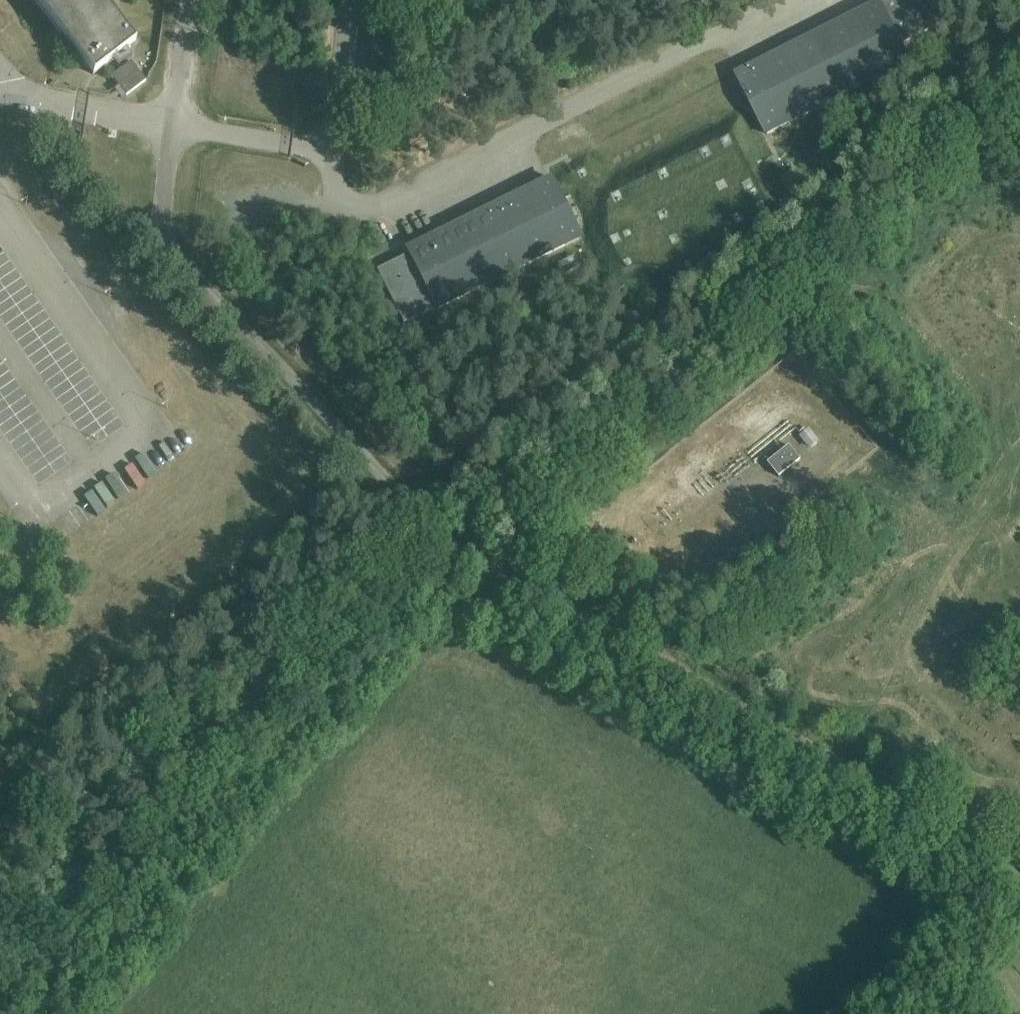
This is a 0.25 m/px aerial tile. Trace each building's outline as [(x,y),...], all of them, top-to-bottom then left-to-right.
[(93,73),(134,42),(102,0),(38,0),(93,73)] [(737,74),(767,134),(910,63),(901,44),(934,27),(920,0),(885,0),(885,1),(880,3),(880,2),(779,53),(775,54),(778,61),(767,67),(764,60),(760,62),(737,74)] [(374,29),(370,74),(388,76),(392,31),(374,29)] [(405,247),(408,254),(411,259),(405,262),(403,257),(378,269),(404,323),(436,308),(437,311),(584,238),(552,174),(525,188),(528,193),(516,199),(513,193),(405,247)] [(789,445),(768,463),(779,477),(801,460),(789,445)]
